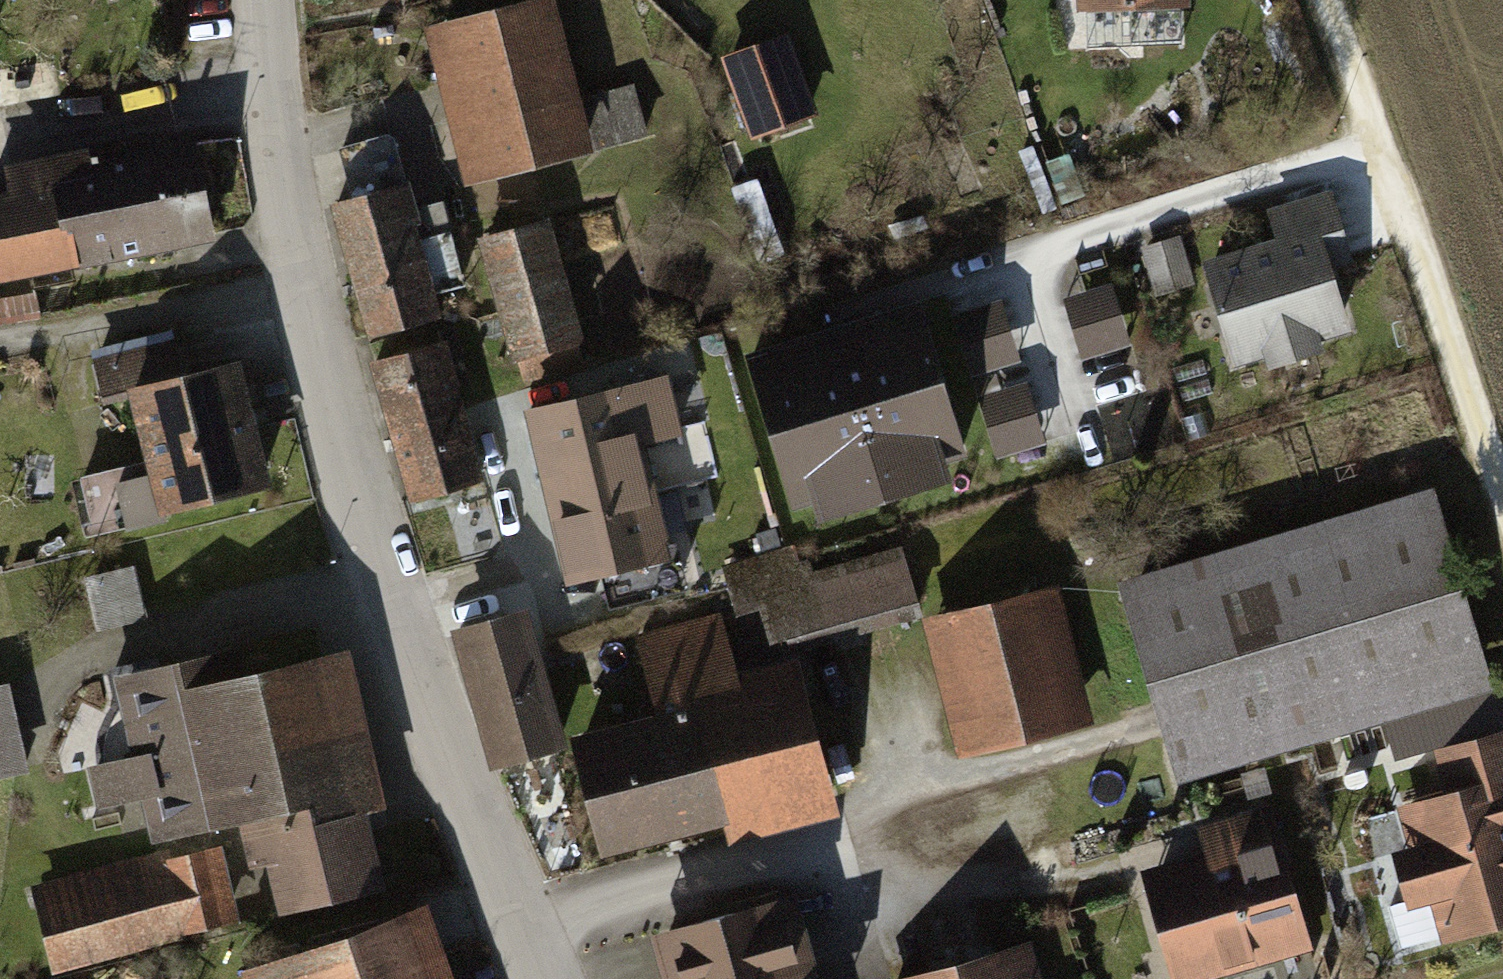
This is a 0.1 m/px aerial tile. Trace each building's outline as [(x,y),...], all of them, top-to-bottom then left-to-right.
[(414,30),(454,186),(579,153),(539,0),(531,0),(414,30)] [(1064,11),(1179,6),(1179,0),(1064,0),(1064,11)] [(779,36),(709,61),(739,146),(810,121),(779,36)] [(628,91),(576,107),(590,152),(642,136),(628,91)] [(317,215),(357,369),(436,349),(394,191),(403,189),(390,139),(322,157),(336,210),(317,215)] [(198,246),(179,149),(78,168),(76,153),(0,168),(0,284),(198,246)] [(1345,269),(1320,197),(1252,221),(1261,246),(1186,272),(1220,371),(1335,332),(1317,278),(1345,269)] [(537,223),(456,246),(489,356),(569,332),(537,223)] [(1169,242),(1131,255),(1148,303),(1186,291),(1169,242)] [(1113,278),(1064,293),(1084,357),(1133,341),(1113,278)] [(923,292),(749,343),(794,494),(818,487),(823,504),(952,466),(947,451),(968,444),(923,292)] [(1001,294),(953,309),(973,372),(1022,357),(1001,294)] [(436,349),(357,369),(398,513),(481,490),(441,344),(436,349)] [(222,362),(107,389),(137,518),(252,492),(222,362)] [(678,374),(504,417),(544,579),(659,551),(645,495),(704,480),(678,374)] [(1029,375),(980,390),(1001,454),(1049,438),(1029,375)] [(88,477),(99,525),(130,518),(119,470),(88,477)] [(1418,491),(1098,591),(1162,797),(1482,697),(1418,491)] [(788,552),(717,572),(730,616),(753,609),(767,657),(907,616),(890,559),(798,586),(788,552)] [(99,627),(145,623),(141,563),(95,567),(99,627)] [(1048,595),(912,628),(945,764),(1082,731),(1048,595)] [(509,603),(438,626),(480,759),(551,737),(509,603)] [(645,723),(542,752),(575,871),(711,833),(715,850),(817,822),(772,662),(727,674),(712,618),(622,643),(645,723)] [(369,823),(333,656),(210,684),(204,656),(96,681),(116,762),(71,774),(82,819),(130,806),(140,847),(229,826),(258,925),(365,896),(351,826),(369,823)] [(13,774),(0,724),(0,777),(13,774)] [(1365,852),(1384,920),(1425,909),(1437,952),(1502,933),(1502,740),(1432,761),(1443,799),(1382,816),(1390,844),(1365,852)] [(1124,870),(1155,978),(1232,978),(1303,959),(1262,813),(1188,834),(1193,851),(1124,870)] [(204,844),(20,893),(43,977),(227,928),(204,844)] [(633,949),(642,978),(799,978),(777,905),(633,949)] [(408,910),(231,978),(434,978),(408,910)] [(902,978),(1025,978),(1018,949),(902,978)]
